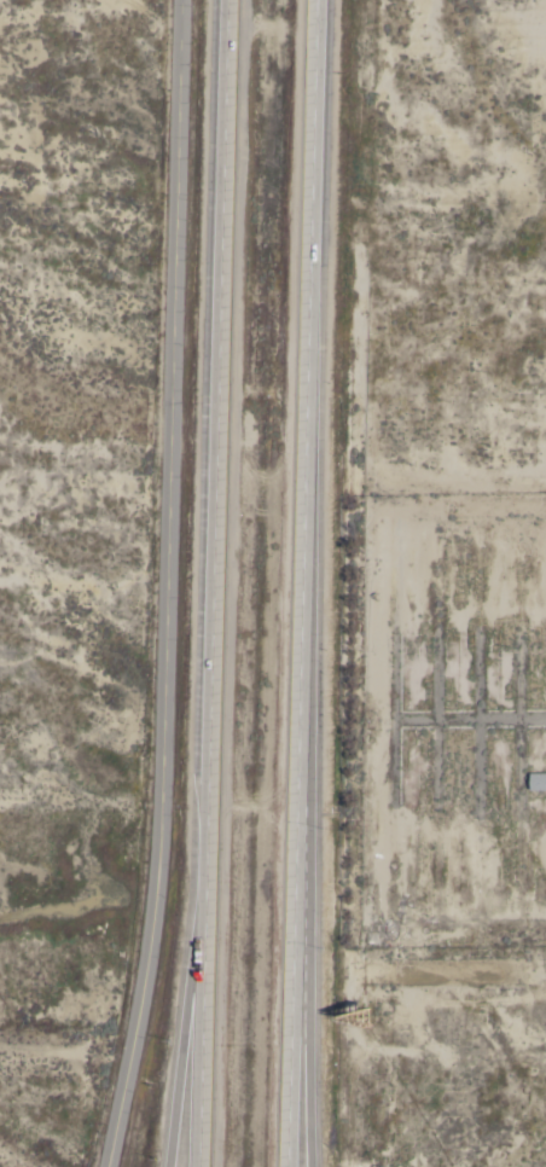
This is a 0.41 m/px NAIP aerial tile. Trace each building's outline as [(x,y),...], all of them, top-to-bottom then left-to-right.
[(527,774),(528,790),(545,790),(545,773),(527,774)]
